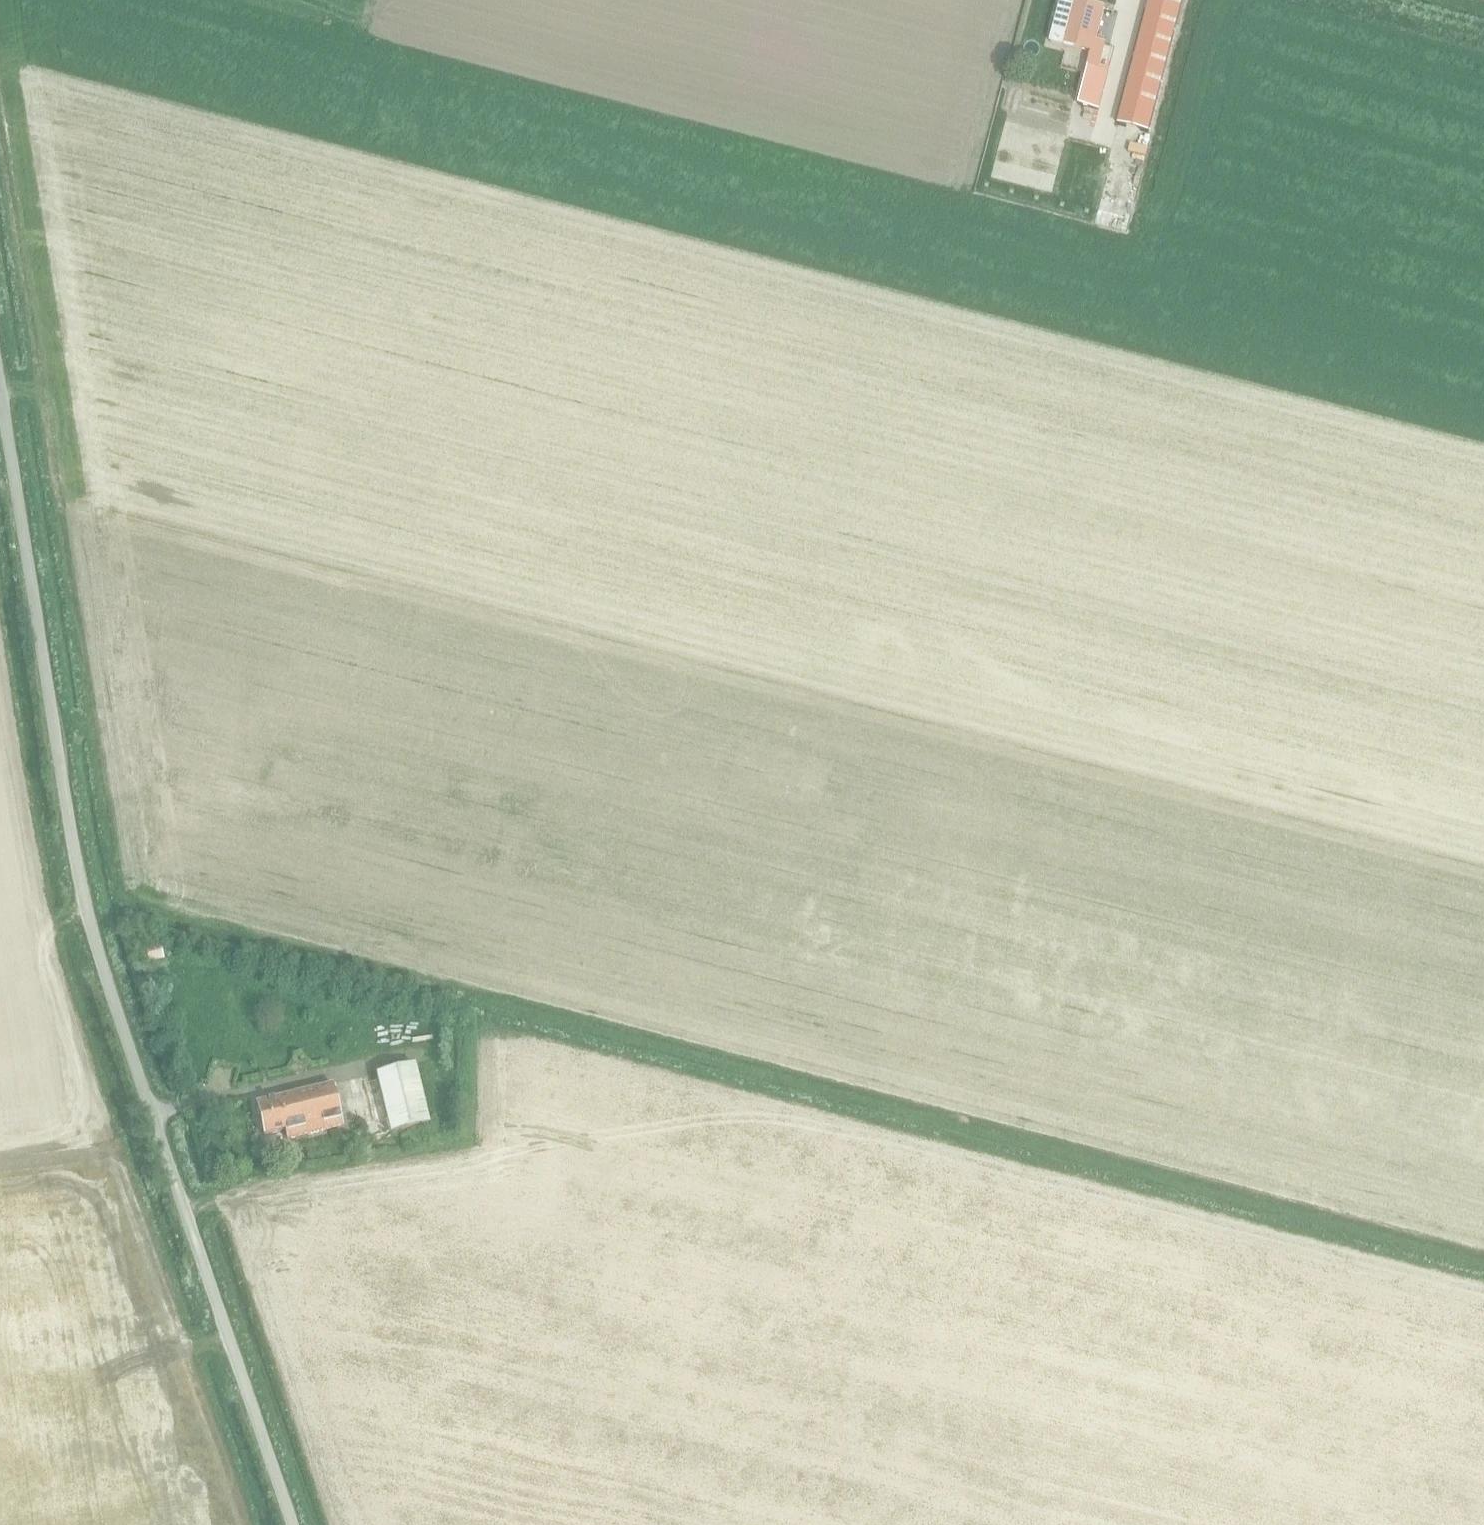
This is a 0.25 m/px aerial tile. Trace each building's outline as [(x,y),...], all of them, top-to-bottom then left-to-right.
[(1103,8),(1074,1),(1072,0),(1060,0),(1049,41),(1091,52),(1088,66),(1078,104),(1099,109),(1109,70),(1098,68),(1104,44),(1095,41),(1103,8)] [(1144,149),(1182,0),(1150,0),(1114,141),(1144,149)] [(1114,170),(1134,171),(1135,149),(1115,147),(1114,170)] [(1123,204),(1130,180),(1110,175),(1104,199),(1123,204)] [(390,1133),(390,1134),(429,1124),(414,1065),(376,1074),(377,1077),(365,1080),(374,1120),(364,1123),(368,1138),(390,1133)] [(285,1131),(287,1140),(343,1126),(333,1085),(256,1104),(263,1136),(285,1131)]
